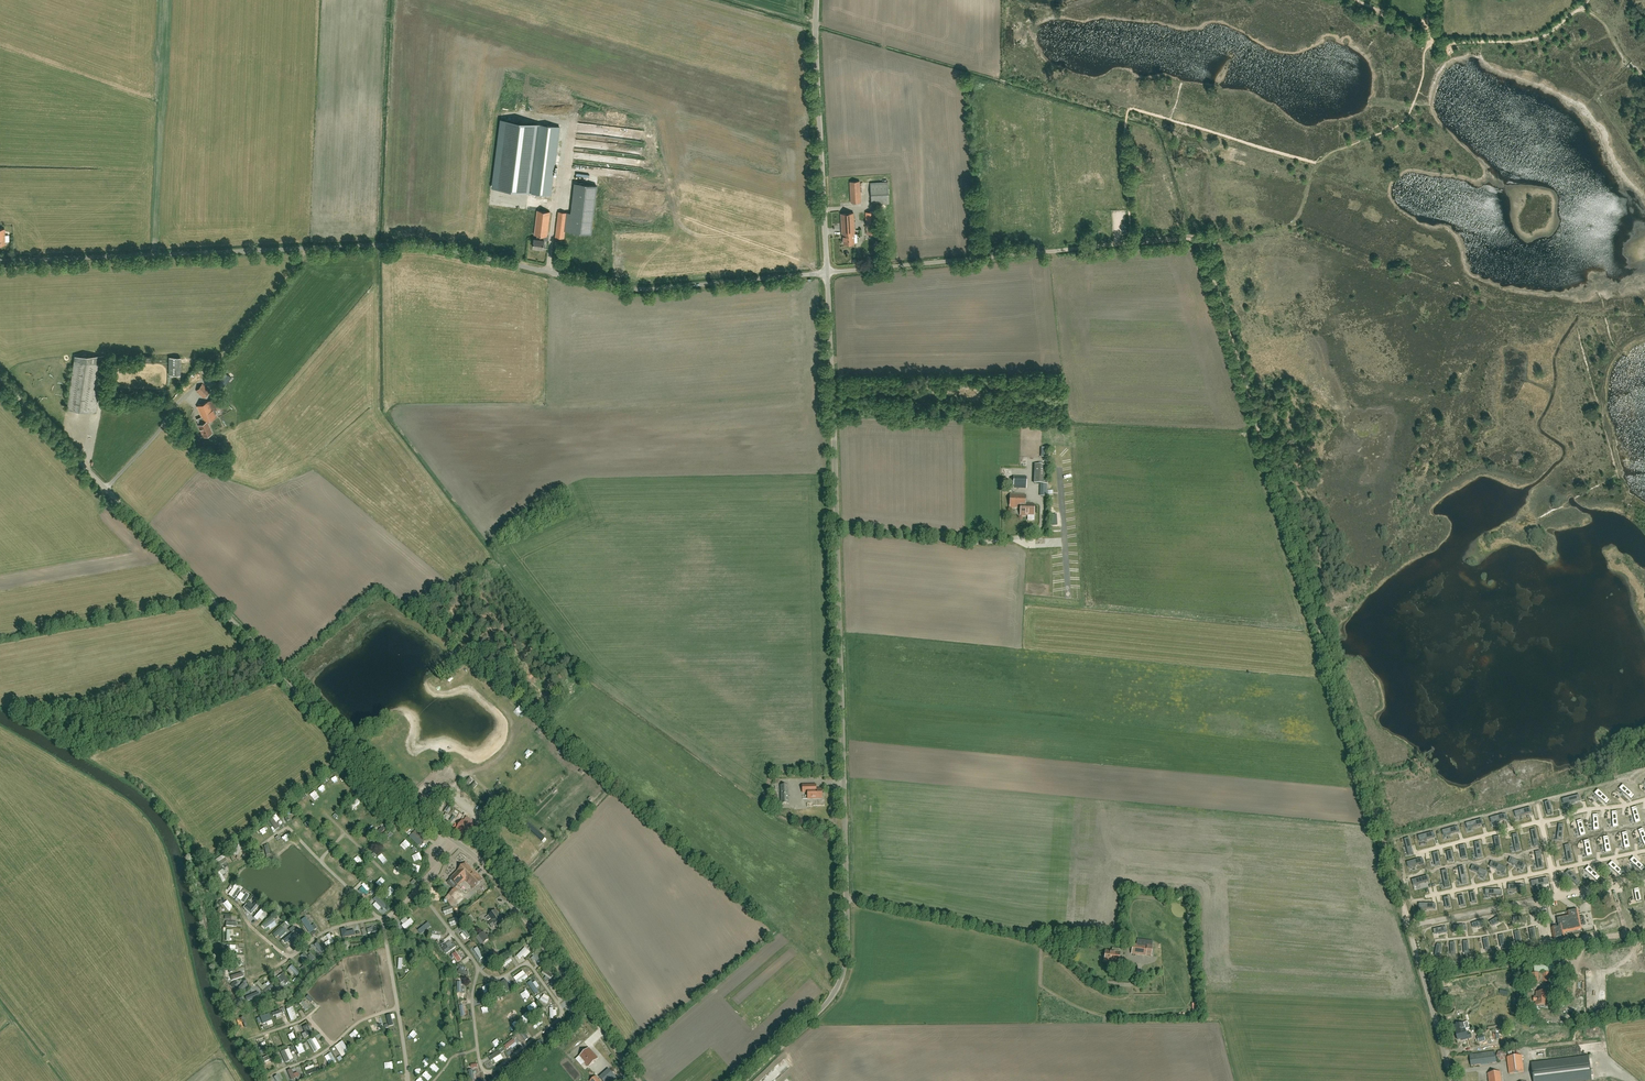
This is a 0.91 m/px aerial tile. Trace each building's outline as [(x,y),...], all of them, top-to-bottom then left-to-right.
[(501,119),(493,187),(528,192),(551,195),(559,127),(537,124),(501,119)] [(850,181),(851,202),(861,202),(860,181),(850,181)] [(556,237),(564,238),(565,231),(565,230),(591,234),(597,186),(575,183),(571,213),(567,213),(559,212),(556,237)] [(871,205),(889,204),(888,183),(870,183),(871,205)] [(621,188),(620,199),(635,199),(636,188),(621,188)] [(534,239),(533,247),(543,249),(544,240),(542,240),(543,236),(547,236),(550,212),(537,210),(535,235),(537,235),(537,239),(534,239)] [(876,233),(875,211),(866,212),(867,234),(876,233)] [(856,233),(855,233),(853,213),(841,213),(842,235),(843,235),(843,243),(854,243),(854,242),(857,242),(856,233)] [(873,244),(879,248),(882,243),(877,239),(873,244)] [(96,413),(103,365),(104,355),(75,356),(67,409),(96,413)] [(168,356),(167,374),(180,375),(180,357),(168,356)] [(218,367),(210,377),(223,388),(232,377),(218,367)] [(204,398),(210,391),(202,384),(196,391),(204,398)] [(196,406),(203,423),(199,425),(204,436),(212,433),(207,421),(217,417),(216,413),(217,413),(215,409),(221,406),(217,397),(196,406)] [(1048,466),(1035,466),(1035,484),(1047,485),(1048,466)] [(1014,477),(1013,489),(1026,490),(1027,478),(1014,477)] [(1010,495),(1009,508),(1020,509),(1020,516),(1033,516),(1034,505),(1025,505),(1026,495),(1010,495)] [(822,789),(816,789),(816,785),(802,785),(803,792),(807,792),(807,799),(822,798),(822,789)] [(1635,796),(1623,785),(1620,789),(1631,800),(1635,796)] [(789,804),(788,786),(781,786),(781,804),(789,804)] [(1595,794),(1606,804),(1609,800),(1599,790),(1595,794)] [(1564,805),(1580,801),(1579,795),(1563,800),(1564,805)] [(355,811),(352,809),(359,802),(357,800),(347,809),(352,814),(355,811)] [(329,810),(334,814),(338,809),(333,805),(329,810)] [(1636,807),(1631,809),(1636,824),(1641,822),(1636,807)] [(1530,808),(1514,812),(1516,817),(1532,813),(1530,808)] [(279,827),(277,825),(281,822),(275,814),(271,817),(273,819),(269,822),(276,830),(279,827)] [(1506,814),(1491,818),(1492,824),(1499,822),(1499,821),(1507,819),(1506,814)] [(1482,820),(1466,824),(1467,829),(1483,825),(1482,820)] [(1581,820),(1577,822),(1581,837),(1586,835),(1581,820)] [(464,821),(457,831),(468,839),(475,828),(464,821)] [(381,827),(376,832),(379,835),(388,826),(385,823),(381,827)] [(1458,827),(1443,831),(1444,836),(1451,834),(1459,832),(1458,827)] [(1535,829),(1530,831),(1532,839),(1534,846),(1539,845),(1535,829)] [(415,830),(409,836),(417,846),(424,839),(415,830)] [(1434,832),(1419,836),(1420,842),(1427,840),(1427,839),(1435,837),(1434,832)] [(1627,832),(1622,834),(1625,849),(1630,848),(1627,832)] [(360,837),(364,842),(368,838),(364,834),(360,837)] [(1517,834),(1512,835),(1514,844),(1515,851),(1521,850),(1517,834)] [(253,846),(257,843),(252,836),(248,839),(253,846)] [(1498,836),(1493,837),(1495,846),(1496,853),(1502,852),(1498,836)] [(1608,837),(1603,838),(1606,853),(1611,852),(1608,837)] [(1409,838),(1404,840),(1408,856),(1413,854),(1409,838)] [(406,839),(400,845),(405,850),(411,844),(406,839)] [(1589,840),(1584,841),(1587,857),(1592,856),(1589,840)] [(1479,842),(1474,843),(1476,851),(1477,858),(1482,857),(1479,842)] [(1567,862),(1573,860),(1569,845),(1564,846),(1566,855),(1567,862)] [(1540,851),(1535,853),(1537,861),(1536,861),(1538,868),(1543,867),(1540,851)] [(213,860),(217,866),(227,860),(223,854),(213,860)] [(1630,861),(1642,872),(1644,868),(1634,857),(1630,861)] [(1422,858),(1407,863),(1409,868),(1416,866),(1424,863),(1422,858)] [(1510,858),(1508,863),(1516,866),(1523,869),(1525,864),(1510,858)] [(1491,862),(1489,866),(1497,870),(1504,873),(1506,868),(1491,862)] [(1612,862),(1609,866),(1620,877),(1624,873),(1612,862)] [(448,883),(447,883),(454,890),(455,888),(458,886),(464,880),(473,889),(482,880),(481,879),(473,871),(465,863),(456,872),(457,872),(456,873),(451,878),(451,879),(450,879),(451,879),(448,882),(448,883)] [(1472,865),(1470,870),(1478,873),(1478,874),(1484,877),(1487,872),(1472,865)] [(363,872),(367,877),(373,872),(369,867),(363,872)] [(1464,867),(1459,868),(1462,884),(1467,883),(1464,867)] [(1589,867),(1585,870),(1597,881),(1600,878),(1589,867)] [(216,873),(222,882),(225,880),(221,875),(225,873),(222,869),(216,873)] [(1447,870),(1442,871),(1445,888),(1450,887),(1447,870)] [(1571,880),(1577,886),(1580,882),(1570,871),(1566,875),(1571,880)] [(1428,876),(1412,881),(1413,886),(1429,881),(1428,876)] [(381,877),(375,883),(379,887),(385,881),(381,877)] [(1547,878),(1531,881),(1533,887),(1549,883),(1547,878)] [(363,893),(365,894),(370,889),(363,884),(357,890),(362,894),(363,893)] [(234,885),(227,894),(233,899),(240,889),(234,885)] [(384,892),(389,896),(395,891),(390,886),(384,892)] [(453,890),(449,895),(457,902),(461,898),(453,890)] [(241,892),(236,898),(243,903),(249,895),(245,893),(243,895),(241,892)] [(227,900),(222,903),(227,911),(232,907),(227,900)] [(249,901),(242,907),(256,920),(258,918),(261,921),(265,916),(262,913),(263,911),(260,908),(253,915),(251,913),(256,908),(249,901)] [(445,916),(453,912),(450,905),(442,909),(445,916)] [(1556,926),(1552,927),(1554,939),(1565,937),(1565,933),(1572,932),(1582,929),(1577,905),(1567,907),(1568,911),(1554,914),(1556,926)] [(496,910),(489,915),(489,916),(486,918),(488,921),(491,919),(492,921),(489,923),(492,928),(495,926),(497,928),(506,922),(501,917),(500,917),(499,916),(500,916),(496,910)] [(1494,926),(1503,920),(1501,916),(1492,921),(1494,926)] [(306,917),(301,919),(307,933),(316,929),(314,924),(310,925),(306,917)] [(450,927),(459,923),(456,917),(448,920),(450,927)] [(271,918),(262,925),(265,928),(267,926),(269,929),(276,924),(271,918)] [(404,930),(413,922),(410,918),(401,925),(404,930)] [(416,930),(427,923),(425,920),(414,927),(416,930)] [(1474,924),(1476,928),(1486,925),(1484,920),(1474,924)] [(428,923),(418,932),(421,936),(431,927),(428,923)] [(275,937),(277,935),(280,938),(286,932),(280,926),(272,934),(275,937)] [(464,940),(470,937),(462,927),(459,929),(462,933),(460,934),(464,940)] [(352,933),(344,934),(345,939),(358,936),(357,929),(352,930),(352,933)] [(292,932),(282,939),(285,943),(289,941),(291,943),(297,938),(292,932)] [(475,938),(481,946),(490,939),(484,932),(475,938)] [(325,946),(334,942),(330,933),(326,935),(328,941),(324,943),(325,946)] [(440,947),(446,954),(455,947),(450,940),(440,947)] [(313,945),(321,953),(325,949),(317,941),(313,945)] [(237,953),(237,949),(234,949),(235,945),(226,944),(225,951),(237,953)] [(1133,944),(1131,954),(1146,956),(1151,956),(1152,946),(1151,946),(1147,946),(1137,945),(1133,944)] [(477,947),(471,950),(478,964),(484,962),(477,947)] [(515,955),(519,959),(522,956),(524,958),(530,953),(525,947),(515,955)] [(1106,951),(1104,961),(1108,962),(1107,966),(1113,966),(1114,963),(1118,964),(1120,953),(1119,952),(1120,950),(1112,949),(1112,952),(1106,951)] [(452,955),(458,964),(462,961),(456,952),(452,955)] [(303,953),(299,956),(306,965),(310,962),(303,953)] [(535,953),(530,957),(535,964),(540,960),(535,953)] [(352,969),(359,967),(356,957),(349,959),(352,969)] [(499,964),(501,968),(511,960),(509,957),(499,964)] [(290,975),(292,973),(295,976),(299,973),(291,964),(286,970),(290,975)] [(340,965),(334,969),(339,978),(345,974),(340,965)] [(457,973),(467,976),(469,972),(464,971),(465,967),(460,966),(457,973)] [(541,973),(545,976),(543,980),(548,984),(554,975),(544,968),(541,973)] [(331,970),(324,977),(327,980),(334,973),(331,970)] [(514,987),(528,978),(522,970),(513,977),(515,981),(512,983),(514,987)] [(231,981),(243,976),(241,971),(229,976),(231,981)] [(1551,982),(1550,973),(1531,973),(1531,983),(1551,982)] [(280,977),(275,982),(281,986),(287,979),(284,976),(282,979),(280,977)] [(327,990),(332,986),(323,977),(319,981),(327,990)] [(503,986),(501,987),(504,993),(511,990),(506,979),(501,981),(503,986)] [(240,980),(237,984),(234,981),(230,985),(234,990),(242,982),(240,980)] [(406,990),(410,987),(406,980),(402,983),(406,990)] [(269,984),(267,986),(264,983),(261,985),(257,981),(255,983),(264,994),(272,987),(269,984)] [(234,991),(237,994),(246,985),(243,982),(234,991)] [(485,998),(493,995),(490,984),(481,987),(485,998)] [(313,999),(318,996),(314,990),(309,993),(313,999)] [(246,1002),(259,996),(257,991),(244,997),(246,1002)] [(384,991),(376,994),(380,1004),(387,1002),(384,991)] [(1535,1005),(1547,1006),(1548,992),(1536,992),(1536,998),(1533,998),(1533,1001),(1535,1001),(1535,1005)] [(542,994),(540,1001),(547,1003),(549,996),(542,994)] [(361,999),(365,1010),(369,1009),(365,998),(361,999)] [(302,1000),(299,1002),(304,1011),(307,1009),(302,1000)] [(352,1011),(356,1009),(352,1004),(345,1010),(352,1019),(355,1017),(352,1011)] [(570,1006),(568,1008),(575,1015),(578,1012),(570,1006)] [(292,1007),(286,1009),(290,1021),(296,1018),(292,1007)] [(279,1010),(271,1013),(276,1024),(283,1021),(279,1010)] [(262,1024),(266,1022),(267,1025),(273,1023),(269,1013),(259,1016),(262,1024)] [(320,1018),(315,1022),(319,1027),(324,1024),(320,1018)] [(342,1018),(335,1022),(341,1030),(347,1026),(342,1018)] [(534,1021),(538,1026),(543,1023),(540,1018),(534,1021)] [(1456,1033),(1458,1040),(1461,1039),(1461,1041),(1472,1038),(1471,1033),(1466,1035),(1463,1023),(1455,1026),(1457,1033),(1456,1033)] [(307,1026),(302,1028),(307,1038),(311,1036),(307,1026)] [(355,1031),(352,1033),(358,1043),(362,1040),(355,1031)] [(278,1035),(274,1037),(278,1048),(283,1046),(278,1035)] [(310,1040),(306,1042),(314,1054),(317,1052),(310,1040)] [(342,1041),(338,1044),(346,1055),(349,1052),(342,1041)] [(259,1051),(260,1055),(268,1051),(264,1042),(259,1044),(262,1050),(259,1051)] [(512,1042),(507,1045),(510,1052),(513,1050),(512,1048),(515,1046),(512,1042)] [(589,1049),(580,1057),(585,1063),(589,1067),(598,1059),(589,1049)] [(490,1061),(493,1059),(495,1063),(503,1058),(498,1050),(487,1057),(490,1061)] [(1498,1060),(1506,1060),(1505,1051),(1497,1051),(1498,1060)] [(284,1052),(280,1054),(285,1064),(289,1062),(284,1052)] [(262,1057),(265,1065),(277,1060),(274,1053),(262,1057)] [(1497,1064),(1495,1053),(1470,1056),(1471,1067),(1497,1064)] [(1509,1074),(1524,1072),(1522,1055),(1507,1057),(1509,1074)] [(1591,1080),(1588,1057),(1531,1064),(1532,1065),(1534,1080),(1582,1080),(1591,1080)] [(304,1068),(306,1075),(316,1071),(313,1064),(304,1068)] [(468,1070),(470,1080),(477,1078),(475,1071),(472,1072),(471,1069),(468,1070)] [(616,1078),(609,1070),(600,1078),(603,1080),(612,1080),(616,1078)] [(1500,1072),(1488,1073),(1489,1080),(1501,1080),(1500,1072)]
